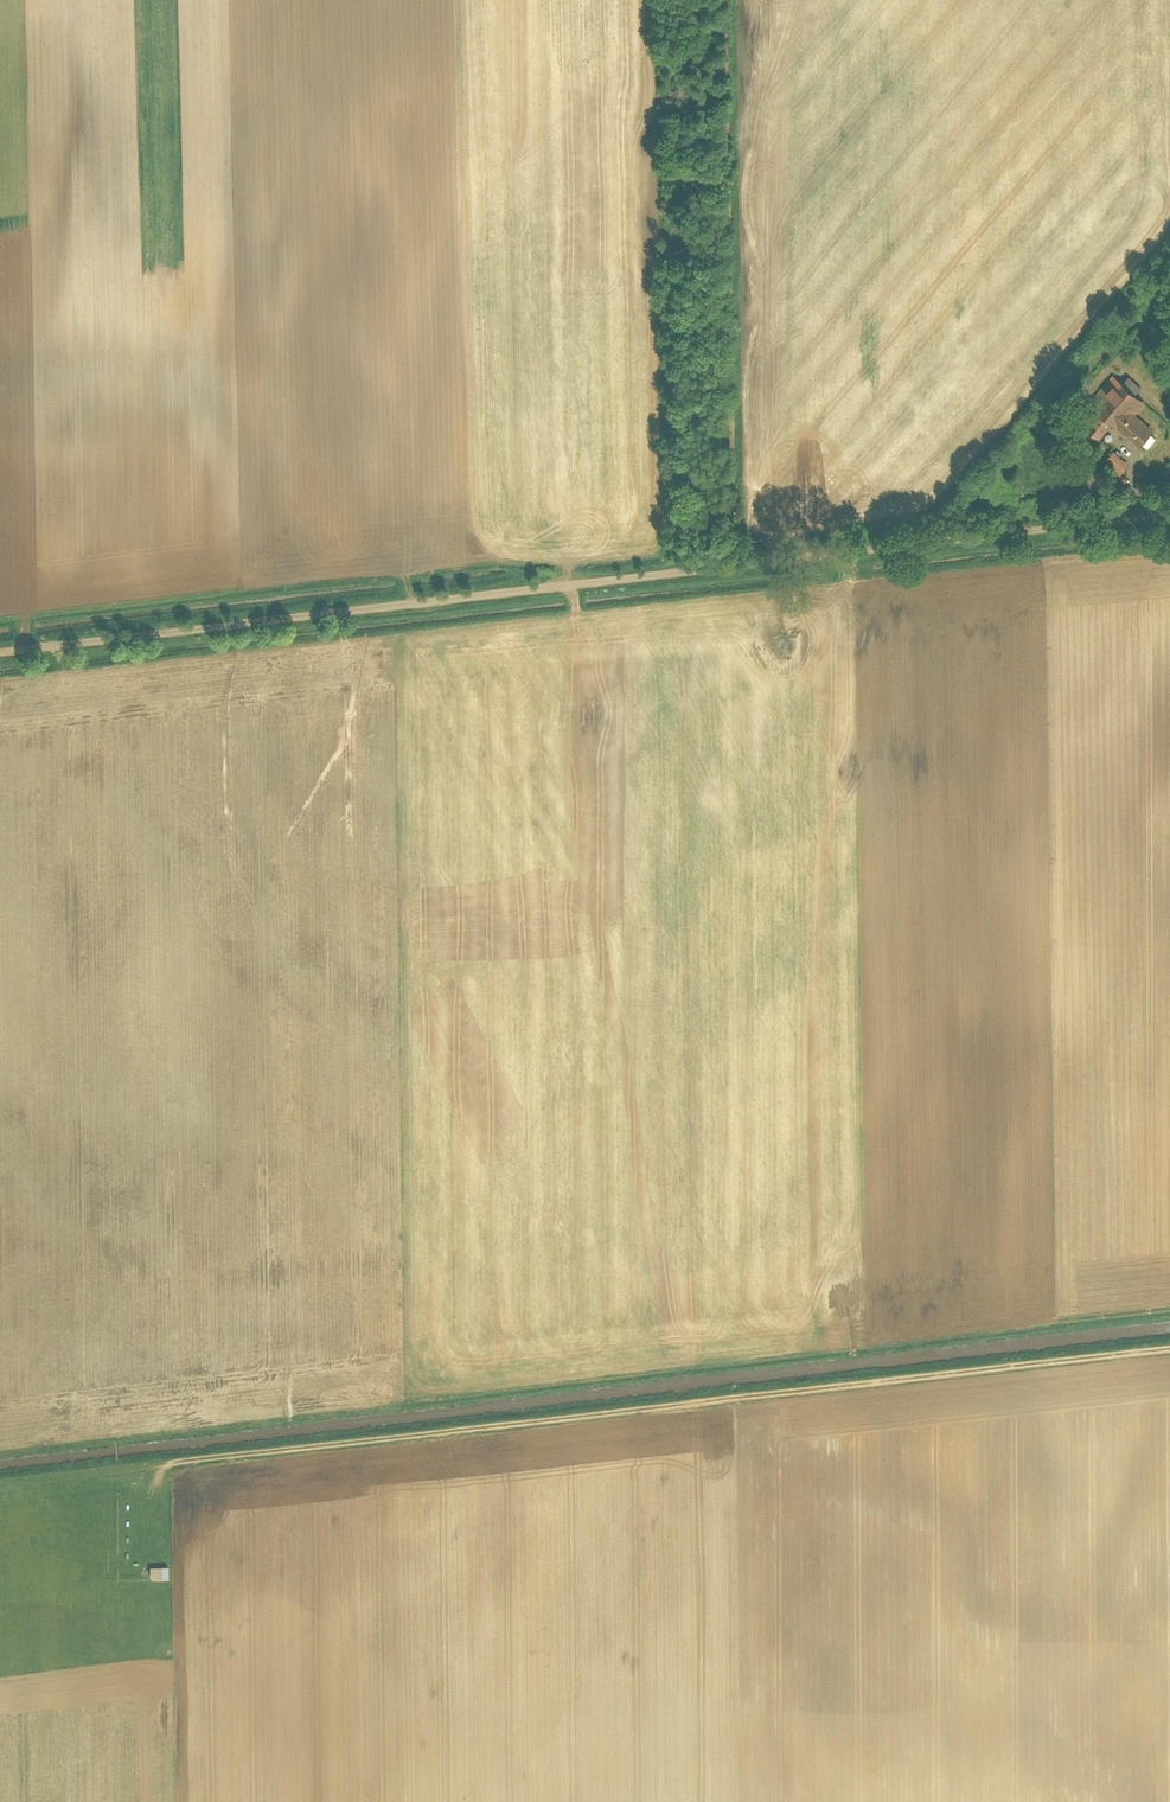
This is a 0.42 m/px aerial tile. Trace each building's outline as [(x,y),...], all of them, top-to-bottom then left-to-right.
[(1092,404),(1078,420),(1099,438),(1111,424),(1143,452),(1158,434),(1135,413),(1143,403),(1110,374),(1087,400),(1092,404)] [(1055,434),(1052,441),(1059,444),(1062,438),(1055,434)] [(1111,449),(1098,463),(1116,479),(1129,465),(1111,449)] [(1041,499),(1042,508),(1057,507),(1056,498),(1041,499)] [(170,1565),(153,1565),(154,1577),(171,1576),(170,1565)]
